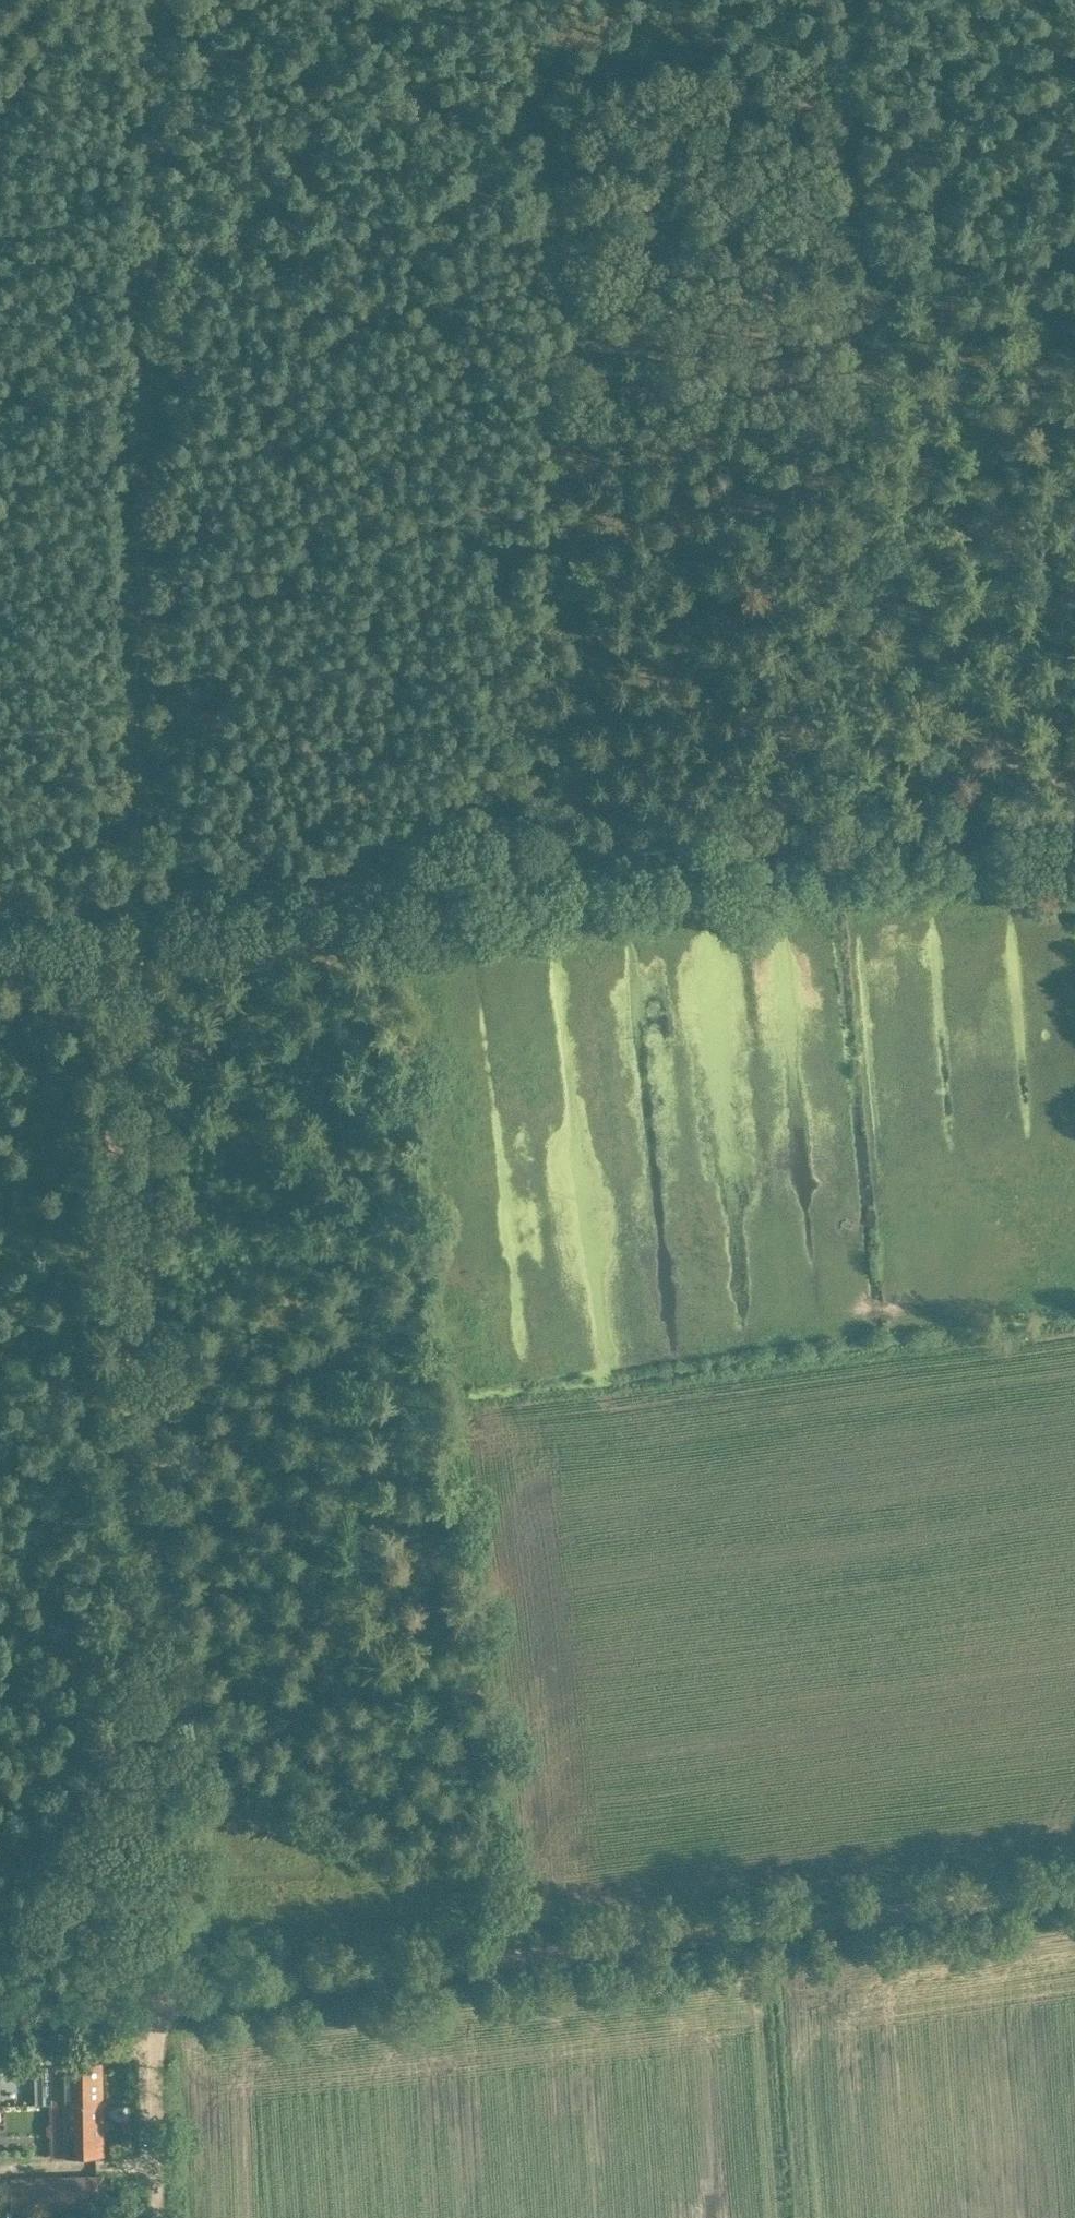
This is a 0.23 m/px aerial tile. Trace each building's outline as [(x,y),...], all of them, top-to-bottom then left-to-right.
[(46,2065),(45,2048),(7,2050),(7,2066),(46,2065)] [(100,2062),(52,2063),(53,2103),(50,2103),(51,2154),(102,2153),(100,2062)] [(0,2109),(0,2128),(13,2128),(12,2113),(5,2113),(5,2109),(0,2109)] [(101,2175),(9,2178),(10,2209),(102,2206),(101,2175)]
